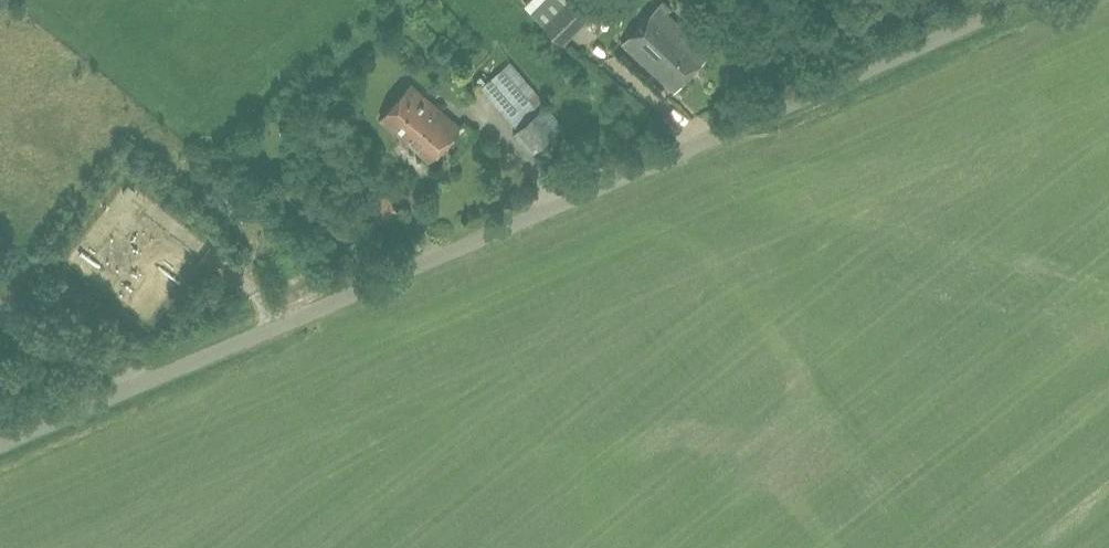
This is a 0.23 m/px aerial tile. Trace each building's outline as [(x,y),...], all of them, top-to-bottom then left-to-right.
[(582,27),(593,17),(577,0),(565,0),(543,22),(564,44),(582,27)] [(624,42),(674,90),(710,52),(661,4),(624,42)] [(482,86),(518,128),(513,132),(531,154),(565,125),(548,103),(533,115),(530,111),(544,99),(511,61),(482,86)] [(381,118),(430,160),(460,125),(412,83),(381,118)] [(122,228),(130,236),(152,210),(128,189),(86,237),(102,251),(122,228)] [(371,204),(381,223),(382,224),(401,213),(390,192),(370,204),(371,204)] [(380,224),(381,223),(371,204),(347,216),(365,249),(388,237),(380,224)] [(149,259),(176,280),(190,260),(163,240),(149,259)]
